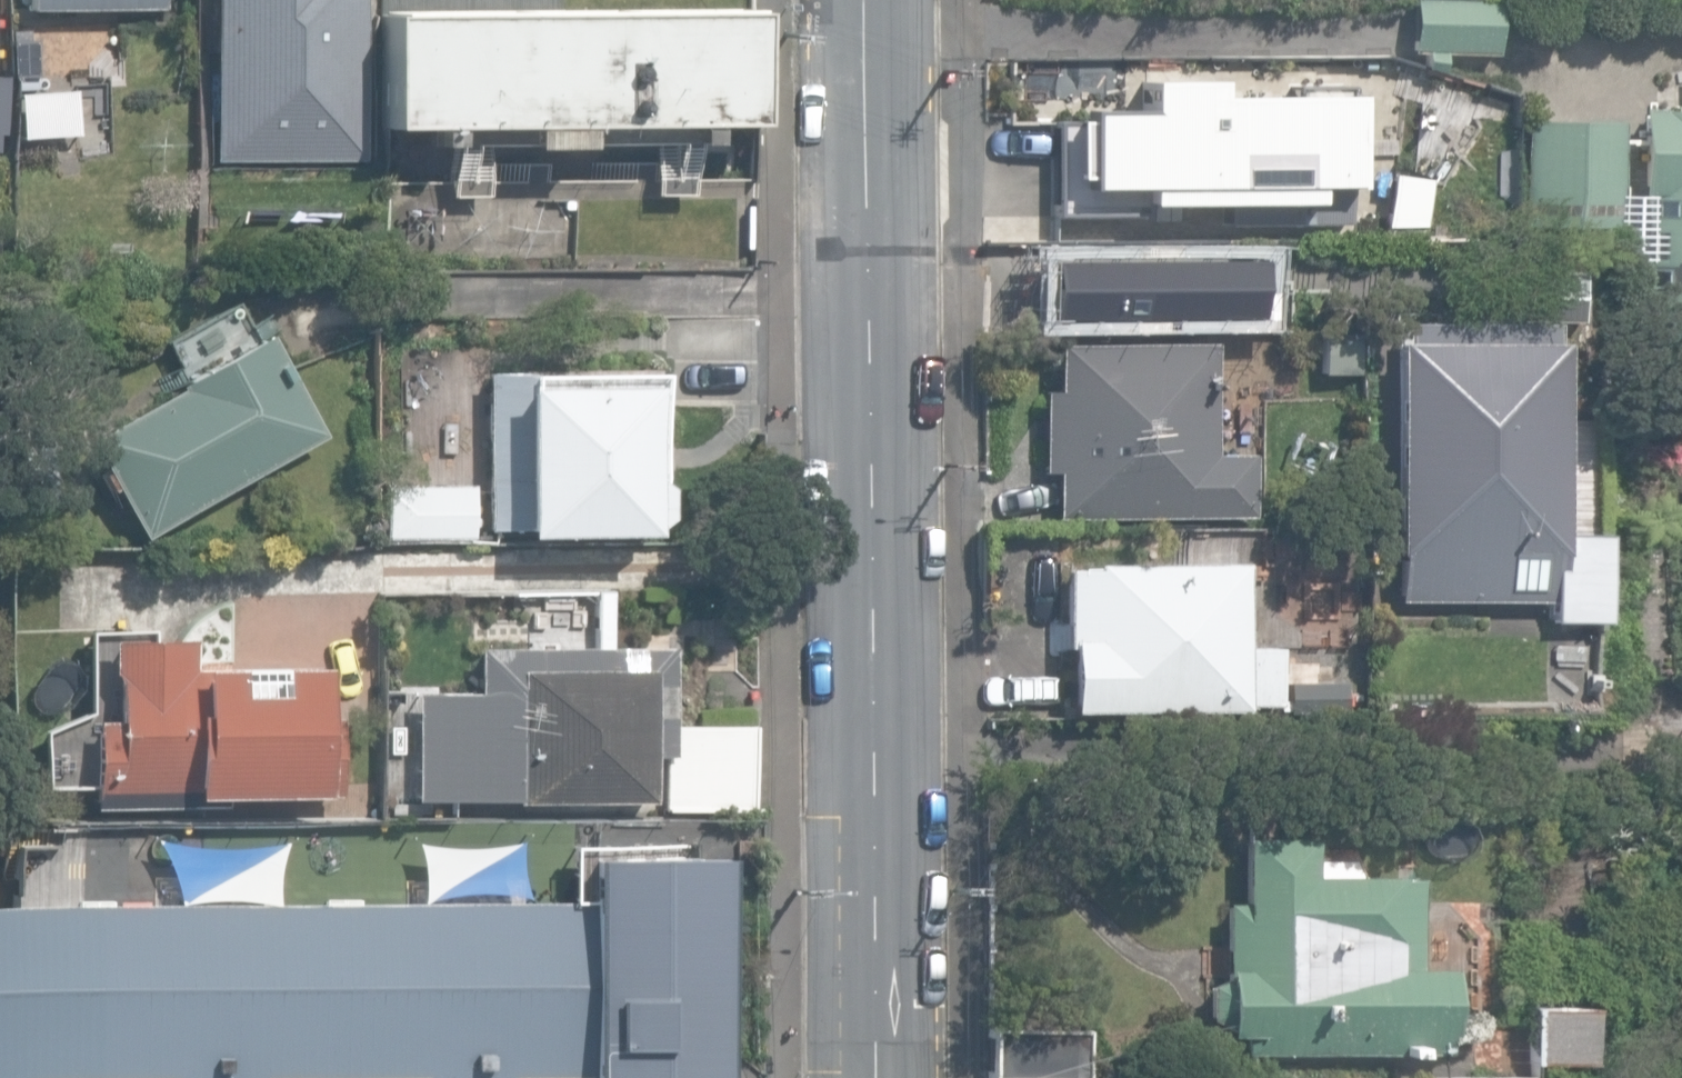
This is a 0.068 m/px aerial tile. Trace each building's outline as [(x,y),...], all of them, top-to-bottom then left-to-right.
[(28,10),(163,9),(163,0),(28,0),(28,10)] [(361,161),(361,0),(212,0),(212,161),(361,161)] [(688,195),(687,141),(708,142),(708,128),(753,128),(753,9),(569,11),(569,0),(387,0),(387,13),(387,128),(429,128),(429,148),(450,148),(450,194),(483,194),(483,142),(649,141),(649,195),(688,195)] [(1495,58),(1497,0),(1412,0),(1410,55),(1495,58)] [(1082,154),(1082,227),(1310,228),(1310,97),(1253,97),(1253,78),(1189,78),(1189,68),(1137,68),(1137,99),(1093,99),(1093,136),(1084,136),(1084,154),(1082,154)] [(1632,335),(1681,335),(1681,110),(1639,110),(1639,229),(1654,229),(1654,255),(1632,255),(1632,335)] [(1525,227),(1619,228),(1617,122),(1526,122),(1525,227)] [(980,246),(1062,248),(1063,198),(981,197),(980,246)] [(1057,260),(1058,333),(1237,331),(1236,258),(1057,260)] [(1553,602),(1553,619),(1598,619),(1598,537),(1560,537),(1558,341),(1509,342),(1509,317),(1448,318),(1448,342),(1395,342),(1396,603),(1553,602)] [(114,488),(142,537),(322,436),(265,334),(176,384),(178,389),(87,440),(105,472),(101,475),(109,490),(114,488)] [(1055,472),(1055,519),(1252,517),(1252,455),(1212,455),(1211,344),(1054,346),(1055,392),(1041,392),(1041,472),(1055,472)] [(521,508),(522,536),(648,531),(647,492),(660,491),(655,368),(488,374),(493,509),(521,508)] [(383,541),(474,540),(473,482),(382,483),(383,541)] [(1069,646),(1070,712),(1244,710),(1244,705),(1278,705),(1277,647),(1243,648),(1242,565),(1063,567),(1064,646),(1069,646)] [(90,686),(91,797),(338,794),(337,718),(320,718),(319,667),(189,669),(189,638),(106,639),(106,674),(112,679),(112,686),(90,686)] [(413,691),(414,797),(658,795),(657,753),(663,753),(664,811),(751,810),(750,721),(647,722),(646,666),(605,667),(605,643),(474,644),(474,690),(413,691)] [(1284,681),(1285,714),(1345,713),(1344,679),(1284,681)] [(1241,1051),(1442,1051),(1442,966),(1418,966),(1418,878),(1396,878),(1396,875),(1360,875),(1347,858),(1308,858),(1308,836),(1242,836),(1241,903),(1224,903),(1224,977),(1207,985),(1207,1016),(1224,1023),(1224,1033),(1241,1033),(1241,1051)] [(719,856),(586,856),(586,900),(0,903),(0,1077),(721,1077),(719,856)] [(1523,1008),(1524,1061),(1580,1059),(1579,1007),(1523,1008)] [(1025,1077),(1089,1077),(1090,1032),(992,1030),(991,1077),(1025,1077)]
